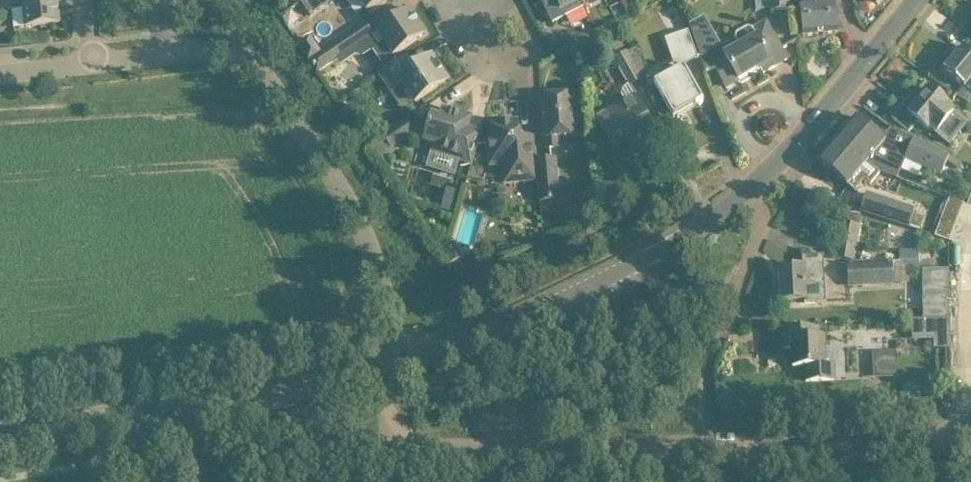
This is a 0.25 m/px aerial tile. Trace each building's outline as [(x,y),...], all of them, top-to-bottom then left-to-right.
[(24,9),(58,6),(57,0),(23,0),(24,9)] [(320,10),(334,0),(313,0),(320,10)] [(367,11),(383,0),(360,0),(367,11)] [(581,0),(541,0),(553,24),(566,17),(567,20),(586,10),(581,0)] [(789,0),(769,0),(770,12),(790,10),(789,0)] [(800,6),(801,17),(803,37),(838,33),(836,13),(835,2),(829,3),(829,0),(799,0),(800,6)] [(60,24),(58,6),(24,9),(26,28),(60,24)] [(382,63),(393,56),(427,34),(410,9),(377,31),(383,41),(379,44),(380,45),(373,50),(382,63)] [(719,42),(697,49),(706,77),(717,70),(726,87),(761,68),(767,64),(770,70),(788,60),(778,42),(766,21),(752,29),(748,29),(737,35),(736,40),(740,47),(726,54),(722,47),(719,42)] [(321,52),(309,60),(317,73),(373,35),(364,23),(332,45),(321,52)] [(697,58),(687,30),(668,37),(678,65),(697,58)] [(297,44),(309,60),(321,52),(310,35),(297,44)] [(578,46),(573,35),(562,40),(567,51),(578,46)] [(944,71),(959,84),(963,87),(970,93),(970,53),(964,47),(944,71)] [(614,57),(630,86),(650,74),(639,56),(632,60),(626,49),(614,57)] [(407,57),(383,73),(397,95),(403,91),(413,105),(449,81),(432,56),(414,67),(407,57)] [(658,85),(663,95),(662,95),(674,116),(702,101),(690,80),(689,80),(684,70),(674,76),(658,85)] [(901,108),(892,119),(909,133),(918,122),(928,130),(930,128),(950,144),(967,123),(947,107),(948,105),(928,89),(908,114),(901,108)] [(557,138),(578,136),(577,118),(573,118),(571,96),(543,99),(547,149),(558,148),(557,138)] [(635,98),(602,116),(596,120),(613,150),(653,128),(641,107),(635,98)] [(432,116),(424,142),(434,145),(427,167),(456,175),(460,161),(472,164),(482,131),(468,127),(470,123),(463,121),(465,116),(443,109),(440,119),(432,116)] [(839,139),(874,169),(874,168),(880,172),(897,178),(905,160),(941,176),(950,156),(914,140),(905,159),(856,118),(839,139)] [(369,146),(377,158),(414,132),(406,121),(369,146)] [(538,181),(537,162),(534,136),(520,138),(519,121),(492,124),(494,140),(488,141),(490,166),(503,165),(505,184),(538,181)] [(866,177),(874,169),(839,139),(820,161),(819,161),(819,162),(854,191),(866,177)] [(555,160),(537,162),(538,181),(540,201),(559,200),(555,160)] [(440,208),(449,211),(456,192),(446,189),(440,208)] [(865,194),(860,211),(909,227),(921,231),(925,219),(913,215),(915,210),(865,194)] [(955,223),(968,228),(970,221),(970,208),(962,205),(955,223)] [(845,212),(843,223),(841,222),(835,258),(854,262),(860,226),(858,225),(860,214),(845,212)] [(940,222),(934,236),(947,242),(953,227),(940,222)] [(448,246),(443,262),(452,275),(477,266),(473,255),(463,258),(454,243),(448,246)] [(861,263),(849,263),(849,265),(850,280),(850,285),(850,288),(893,286),(893,284),(909,283),(909,271),(910,271),(910,269),(918,269),(918,249),(900,249),(899,253),(900,261),(861,263)] [(800,268),(780,269),(782,301),(805,300),(805,304),(825,303),(823,255),(802,257),(802,268),(800,268)] [(928,271),(922,271),(922,320),(933,320),(948,319),(948,271),(928,271)] [(948,319),(933,320),(934,349),(949,349),(948,319)] [(825,365),(824,345),(823,338),(814,339),(813,329),(788,331),(788,341),(784,341),(784,349),(792,349),(793,368),(805,367),(806,382),(834,381),(833,365),(825,365)] [(894,373),(894,352),(873,352),(872,373),(894,373)]
